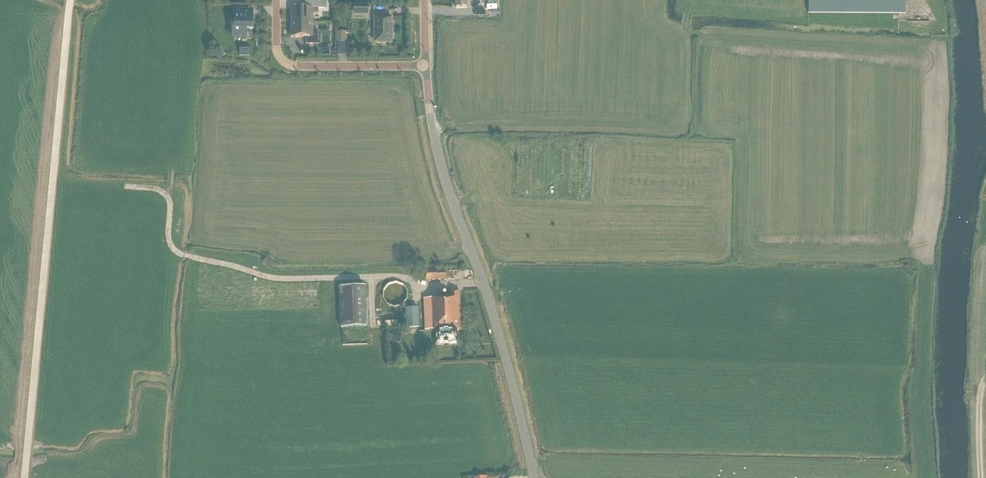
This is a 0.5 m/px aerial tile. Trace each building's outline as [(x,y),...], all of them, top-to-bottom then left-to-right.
[(456,9),(467,8),(467,0),(456,0),(456,9)] [(482,11),(493,11),(493,0),(482,0),(482,11)] [(905,0),(809,0),(809,13),(905,13),(905,0)] [(354,5),(354,13),(368,13),(368,5),(354,5)] [(291,25),(313,25),(313,14),(319,14),(319,9),(291,8),(291,25)] [(253,28),(253,16),(242,16),(242,10),(234,9),(234,25),(232,25),(232,36),(247,36),(247,28),(253,28)] [(392,18),(375,18),(375,43),(392,43),(392,18)] [(313,32),(313,25),(291,25),(291,37),(306,37),(306,44),(319,44),(319,32),(313,32)] [(337,43),(346,43),(346,32),(337,32),(337,43)] [(239,56),(250,56),(250,46),(239,46),(239,56)] [(426,271),(427,280),(446,280),(446,270),(426,271)] [(397,282),(396,282),(394,282),(393,282),(391,283),(389,283),(388,284),(387,285),(386,286),(385,287),(384,288),(384,290),(383,291),(383,292),(383,293),(383,294),(383,295),(383,296),(383,297),(383,298),(384,298),(384,300),(385,301),(385,302),(386,303),(387,304),(388,305),(390,306),(391,306),(392,307),(394,307),(396,307),(398,307),(399,306),(400,306),(402,305),(403,304),(404,303),(405,302),(405,301),(406,300),(407,299),(407,298),(407,297),(408,296),(408,294),(408,293),(407,292),(407,291),(407,289),(406,288),(405,287),(404,286),(403,285),(402,284),(400,283),(399,282),(397,282)] [(367,327),(365,286),(340,288),(342,328),(367,327)] [(448,291),(448,295),(439,296),(439,298),(424,299),(425,316),(426,316),(427,330),(431,329),(431,330),(435,330),(436,346),(458,345),(457,330),(461,330),(460,291),(448,291)] [(406,309),(407,328),(419,327),(418,309),(406,309)] [(393,338),(402,340),(403,332),(394,331),(393,338)]
